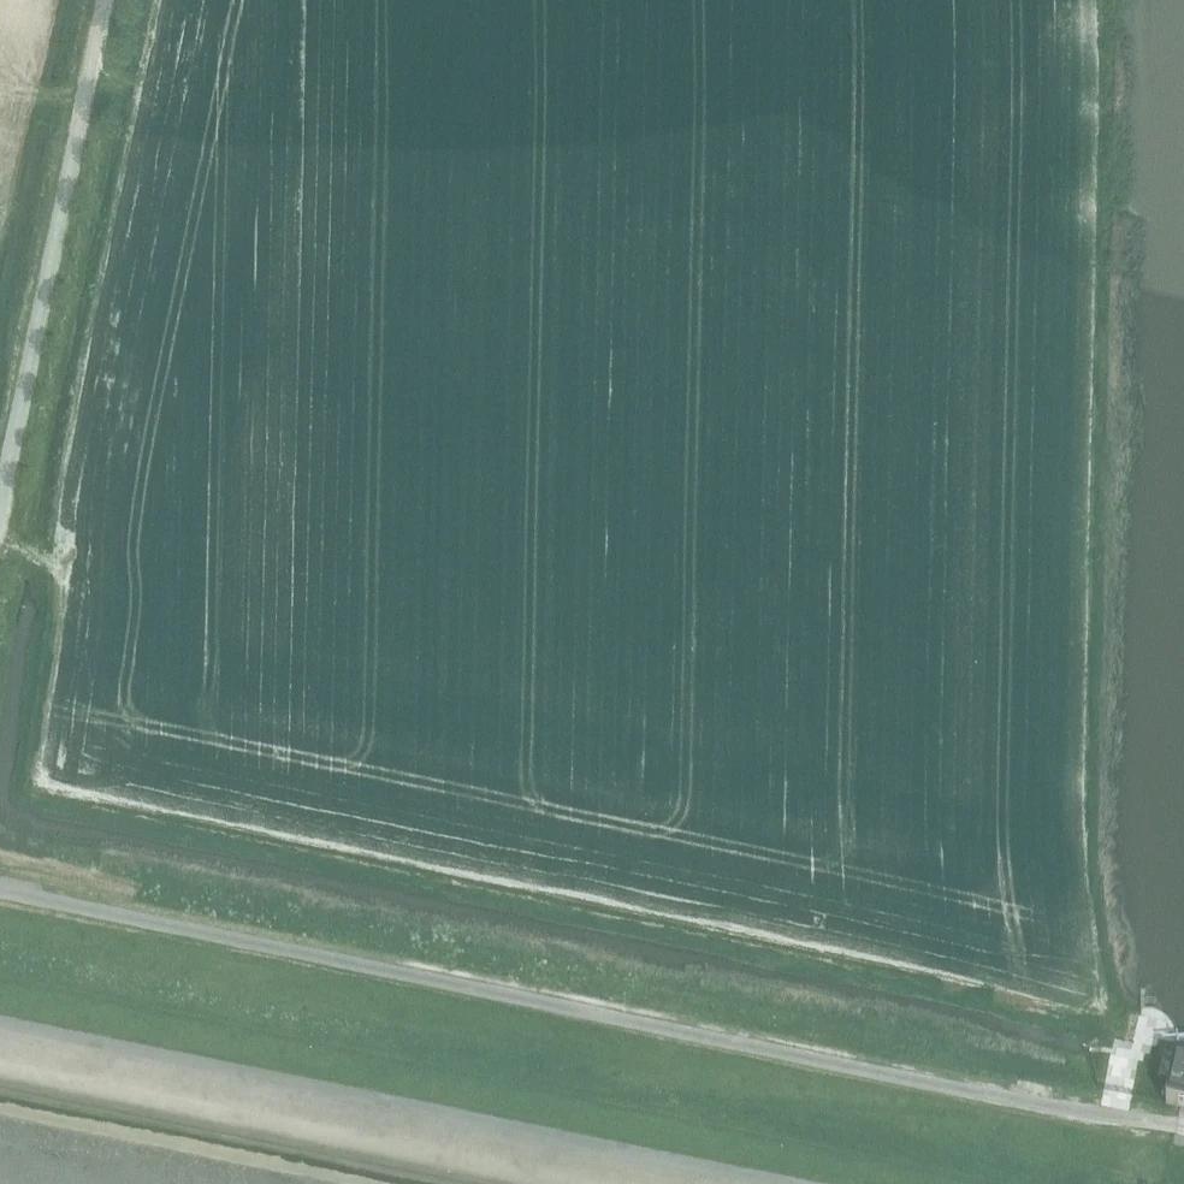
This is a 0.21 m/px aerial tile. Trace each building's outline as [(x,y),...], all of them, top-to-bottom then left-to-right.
[(1183,1107),(1183,1064),(1174,1062),(1165,1103),(1183,1107)]
